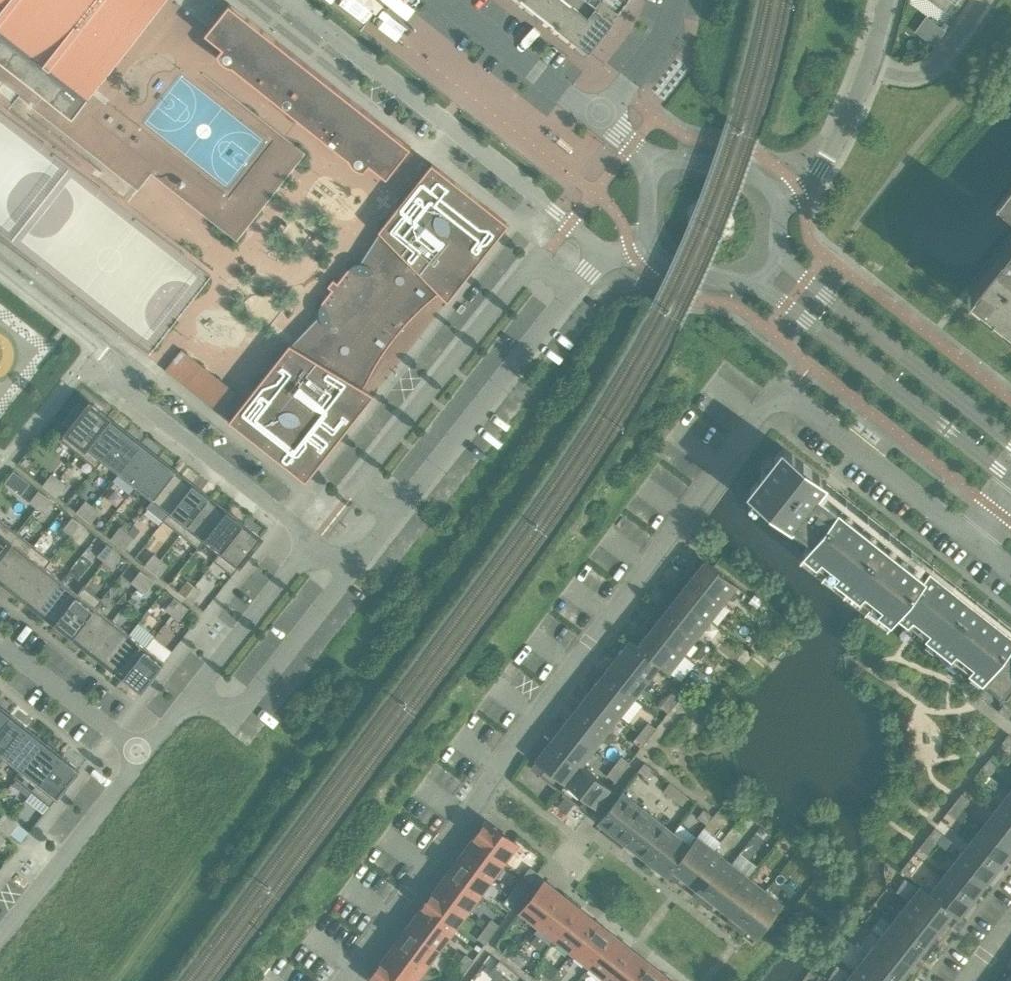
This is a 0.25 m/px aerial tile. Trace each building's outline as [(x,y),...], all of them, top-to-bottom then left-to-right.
[(19,95),(23,90),(142,183),(151,172),(212,220),(236,239),(305,152),(280,133),(275,139),(230,197),(169,150),(169,149),(101,96),(93,90),(164,0),(0,0),(0,80),(19,95)] [(537,11),(546,0),(524,0),(537,11)] [(537,11),(554,24),(574,0),(546,0),(537,11)] [(554,24),(571,38),(596,7),(595,6),(588,0),(574,0),(554,24)] [(571,38),(589,52),(619,14),(601,0),(600,0),(595,6),(596,7),(571,38)] [(955,0),(931,0),(947,11),(955,0)] [(410,146),(229,3),(204,33),(222,47),(217,53),(218,57),(221,60),(224,63),(228,65),(232,66),(348,158),(350,161),(353,164),(356,167),(360,169),(364,169),(369,163),(386,177),(410,146)] [(916,31),(933,44),(943,30),(926,17),(916,31)] [(425,304),(433,297),(435,295),(437,293),(438,291),(447,301),(508,223),(431,163),(378,230),(379,232),(359,262),(356,263),(354,264),(351,265),(349,267),(347,269),(337,282),(333,279),(327,286),(331,289),(323,300),(321,303),(319,306),(318,309),(318,312),(318,315),(291,344),(289,343),(228,420),(305,481),(374,394),(362,387),(364,385),(366,383),(372,371),(377,362),(383,353),(389,344),(396,335),(402,327),(409,319),(417,312),(425,304)] [(1000,216),(1001,217),(1003,214),(1010,220),(1010,201),(1000,216)] [(968,293),(1010,327),(1010,239),(968,293)] [(236,392),(181,348),(164,370),(219,413),(236,392)] [(78,453),(107,416),(89,402),(61,439),(78,453)] [(95,467),(124,430),(107,416),(78,453),(95,467)] [(118,472),(141,443),(124,430),(95,467),(96,467),(102,460),(118,472)] [(135,486),(158,456),(141,443),(118,472),(135,486)] [(783,446),(747,491),(790,525),(792,523),(812,538),(803,548),(892,618),(896,613),(1006,700),(1010,694),(1010,635),(928,570),(923,575),(817,491),(826,480),(783,446)] [(152,499),(175,470),(158,456),(135,486),(152,499)] [(163,520),(192,483),(175,470),(152,499),(168,512),(162,519),(163,520)] [(50,489),(58,479),(52,474),(43,484),(50,489)] [(56,494),(64,484),(58,479),(50,489),(56,494)] [(180,533),(209,497),(192,483),(163,520),(180,533)] [(37,506),(45,496),(38,491),(30,501),(37,506)] [(43,511),(51,501),(45,496),(37,506),(43,511)] [(203,539),(226,510),(209,497),(180,533),(195,545),(201,537),(203,539)] [(84,516),(92,506),(86,501),(77,511),(84,516)] [(90,521),(98,511),(92,506),(84,516),(90,521)] [(214,560),(243,523),(226,510),(203,539),(219,552),(213,559),(214,560)] [(71,533),(79,522),(72,517),(64,528),(71,533)] [(17,532),(0,519),(0,553),(17,532)] [(77,538),(85,527),(79,522),(71,533),(77,538)] [(232,574),(261,537),(243,523),(214,560),(232,574)] [(118,543),(126,533),(119,527),(111,538),(118,543)] [(34,545),(17,532),(0,553),(0,578),(5,582),(34,545)] [(124,548),(132,538),(126,533),(118,543),(124,548)] [(105,560),(113,549),(106,544),(98,555),(105,560)] [(22,595),(51,559),(34,545),(5,582),(22,595)] [(111,565),(119,554),(113,549),(105,560),(111,565)] [(152,570),(160,559),(153,554),(145,565),(152,570)] [(38,609),(61,580),(45,567),(51,559),(22,595),(38,609)] [(158,575),(166,564),(160,559),(152,570),(158,575)] [(736,584),(705,560),(698,568),(691,563),(684,572),(722,602),(736,584)] [(139,586),(147,576),(140,571),(132,581),(139,586)] [(722,602),(684,572),(676,581),(684,587),(678,595),(709,619),(722,602)] [(145,591),(153,581),(147,576),(139,586),(145,591)] [(55,622),(84,585),(77,592),(61,580),(38,609),(55,622)] [(186,596),(194,586),(187,581),(179,591),(186,596)] [(72,636),(101,599),(84,585),(55,622),(72,636)] [(192,601),(200,591),(194,586),(186,596),(192,601)] [(709,619),(678,595),(672,602),(664,596),(657,606),(695,636),(709,619)] [(172,613),(181,603),(174,598),(166,608),(172,613)] [(89,649),(112,620),(96,607),(102,599),(101,599),(72,636),(89,649)] [(179,618),(187,608),(181,603),(172,613),(179,618)] [(695,636),(657,606),(650,615),(657,621),(651,629),(682,653),(695,636)] [(106,662),(129,633),(112,620),(89,649),(106,662)] [(682,653),(651,629),(645,636),(637,631),(630,640),(659,663),(668,671),(682,653)] [(123,675),(146,646),(129,633),(106,662),(123,675)] [(646,680),(659,663),(630,640),(617,657),(646,680)] [(141,689),(164,660),(146,646),(123,675),(141,689)] [(646,680),(617,657),(603,674),(632,697),(646,680)] [(632,697),(603,674),(590,691),(619,714),(632,697)] [(675,703),(682,694),(675,687),(667,697),(675,703)] [(606,731),(619,714),(590,691),(576,708),(606,731)] [(668,712),(675,703),(667,697),(660,706),(668,712)] [(1010,713),(1010,708),(1004,703),(998,711),(1007,718),(1010,713)] [(10,714),(0,707),(0,727),(10,714)] [(592,748),(606,731),(576,708),(563,725),(592,748)] [(27,728),(10,714),(0,727),(0,754),(4,757),(27,728)] [(648,737),(656,728),(648,722),(640,731),(648,737)] [(579,765),(580,764),(592,748),(563,725),(550,742),(579,765)] [(15,778),(44,741),(27,728),(4,757),(20,770),(14,777),(15,778)] [(641,746),(648,737),(640,731),(633,740),(641,746)] [(1010,746),(1010,736),(1008,733),(1001,743),(1009,749),(1010,746)] [(32,791),(61,755),(44,741),(15,778),(32,791)] [(579,765),(550,742),(530,767),(537,772),(543,765),(565,783),(579,765)] [(50,805),(79,769),(61,755),(32,791),(50,805)] [(621,771),(629,762),(621,756),(613,765),(621,771)] [(988,775),(996,765),(988,759),(980,768),(988,775)] [(653,769),(644,762),(638,770),(647,777),(653,769)] [(589,813),(609,787),(580,764),(579,765),(565,783),(581,795),(576,803),(589,813)] [(614,780),(621,771),(613,765),(606,774),(614,780)] [(981,783),(988,775),(980,768),(973,777),(981,783)] [(673,797),(679,789),(669,782),(663,790),(673,797)] [(688,797),(679,789),(673,797),(682,804),(688,797)] [(598,820),(650,861),(673,832),(621,791),(598,820)] [(1009,791),(996,808),(1010,820),(1010,793),(1009,791)] [(961,809),(969,799),(961,793),(953,803),(961,809)] [(954,818),(961,809),(953,803),(946,811),(954,818)] [(712,816),(703,808),(697,816),(706,824),(712,816)] [(996,808),(983,826),(1010,848),(1010,820),(996,808)] [(12,817),(5,812),(0,819),(0,825),(4,828),(12,817)] [(10,833),(18,822),(12,817),(4,828),(10,833)] [(516,843),(486,821),(473,839),(503,861),(516,843)] [(983,826),(969,843),(998,866),(1010,849),(1010,848),(983,826)] [(934,843),(942,833),(934,827),(926,837),(934,843)] [(667,875),(697,836),(696,835),(689,845),(673,832),(650,861),(667,875)] [(690,881),(714,850),(697,836),(667,875),(676,882),(682,874),(690,881)] [(927,852),(934,843),(926,837),(919,846),(927,852)] [(503,861),(473,839),(460,856),(490,878),(503,861)] [(998,866),(969,843),(956,860),(985,883),(998,866)] [(701,901),(731,863),(714,850),(690,881),(697,886),(691,894),(701,901)] [(490,878),(460,856),(447,874),(477,896),(490,878)] [(909,876),(916,866),(908,860),(901,869),(909,876)] [(985,883),(956,860),(942,877),(971,900),(985,883)] [(724,907),(748,876),(731,863),(701,901),(710,908),(716,901),(724,907)] [(530,882),(538,872),(529,866),(522,876),(530,882)] [(477,896),(447,874),(434,891),(464,913),(477,896)] [(735,928),(765,890),(748,876),(724,907),(731,913),(725,920),(735,928)] [(971,900),(942,877),(930,892),(921,885),(920,887),(958,917),(971,900)] [(539,925),(562,895),(544,881),(521,910),(539,925)] [(518,899),(525,890),(517,884),(509,893),(518,899)] [(951,925),(958,917),(920,887),(906,904),(937,928),(944,920),(951,925)] [(757,935),(782,903),(765,890),(735,928),(744,935),(750,928),(757,934),(756,934),(757,935)] [(464,913),(434,891),(421,908),(451,930),(464,913)] [(511,909),(518,899),(509,893),(502,903),(511,909)] [(556,938),(579,909),(562,895),(539,925),(556,938)] [(937,928),(906,904),(893,920),(931,951),(939,941),(932,935),(937,928)] [(451,930),(421,908),(408,926),(438,948),(451,930)] [(573,951),(596,922),(579,909),(556,938),(573,951)] [(492,934),(499,924),(491,918),(484,928),(492,934)] [(931,951),(893,920),(880,937),(911,962),(917,954),(924,959),(931,951)] [(590,965),(613,936),(596,922),(573,951),(590,965)] [(438,948),(408,926),(396,943),(425,965),(438,948)] [(485,943),(492,934),(484,928),(477,937),(485,943)] [(607,978),(630,949),(613,936),(590,965),(607,978)] [(880,937),(866,954),(900,980),(907,980),(912,975),(905,969),(911,962),(880,937)] [(396,943),(383,960),(410,980),(413,980),(425,965),(396,943)] [(517,952),(507,944),(501,952),(511,960),(517,952)] [(647,962),(630,949),(607,978),(611,980),(632,980),(647,962)] [(520,967),(526,959),(517,952),(511,960),(520,967)] [(466,969),(473,959),(465,953),(458,963),(466,969)] [(866,954),(853,971),(865,980),(900,980),(866,954)] [(383,960),(369,978),(373,980),(410,980),(383,960)] [(504,974),(509,967),(499,960),(494,966),(504,974)] [(664,976),(647,962),(632,980),(660,980),(664,976)] [(459,978),(466,969),(458,963),(451,972),(459,978)] [(513,980),(518,974),(509,967),(504,974),(513,980)] [(541,971),(535,979),(538,980),(549,980),(551,979),(541,971)] [(853,971),(845,980),(865,980),(853,971)]
